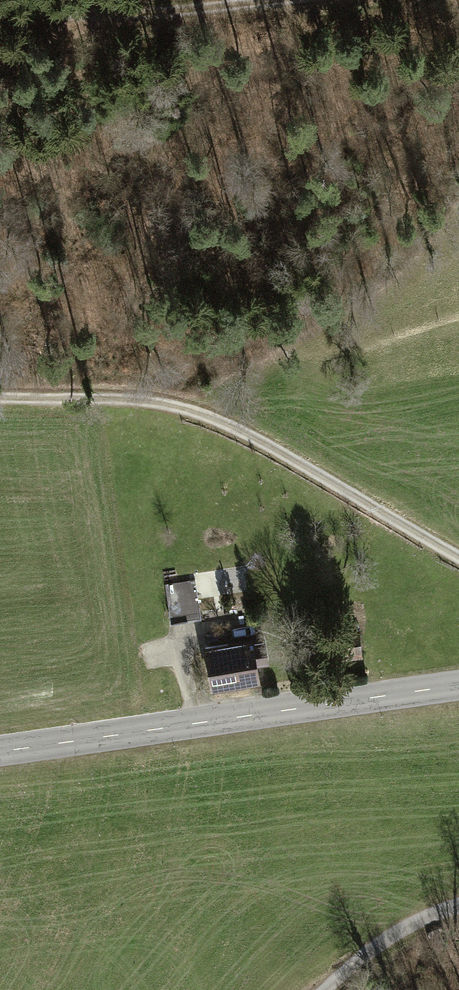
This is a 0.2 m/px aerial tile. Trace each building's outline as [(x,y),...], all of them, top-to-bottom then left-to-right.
[(199,585),(167,589),(172,625),(203,621),(199,585)] [(232,640),(206,644),(214,691),(265,682),(258,644),(234,648),(232,640)]
